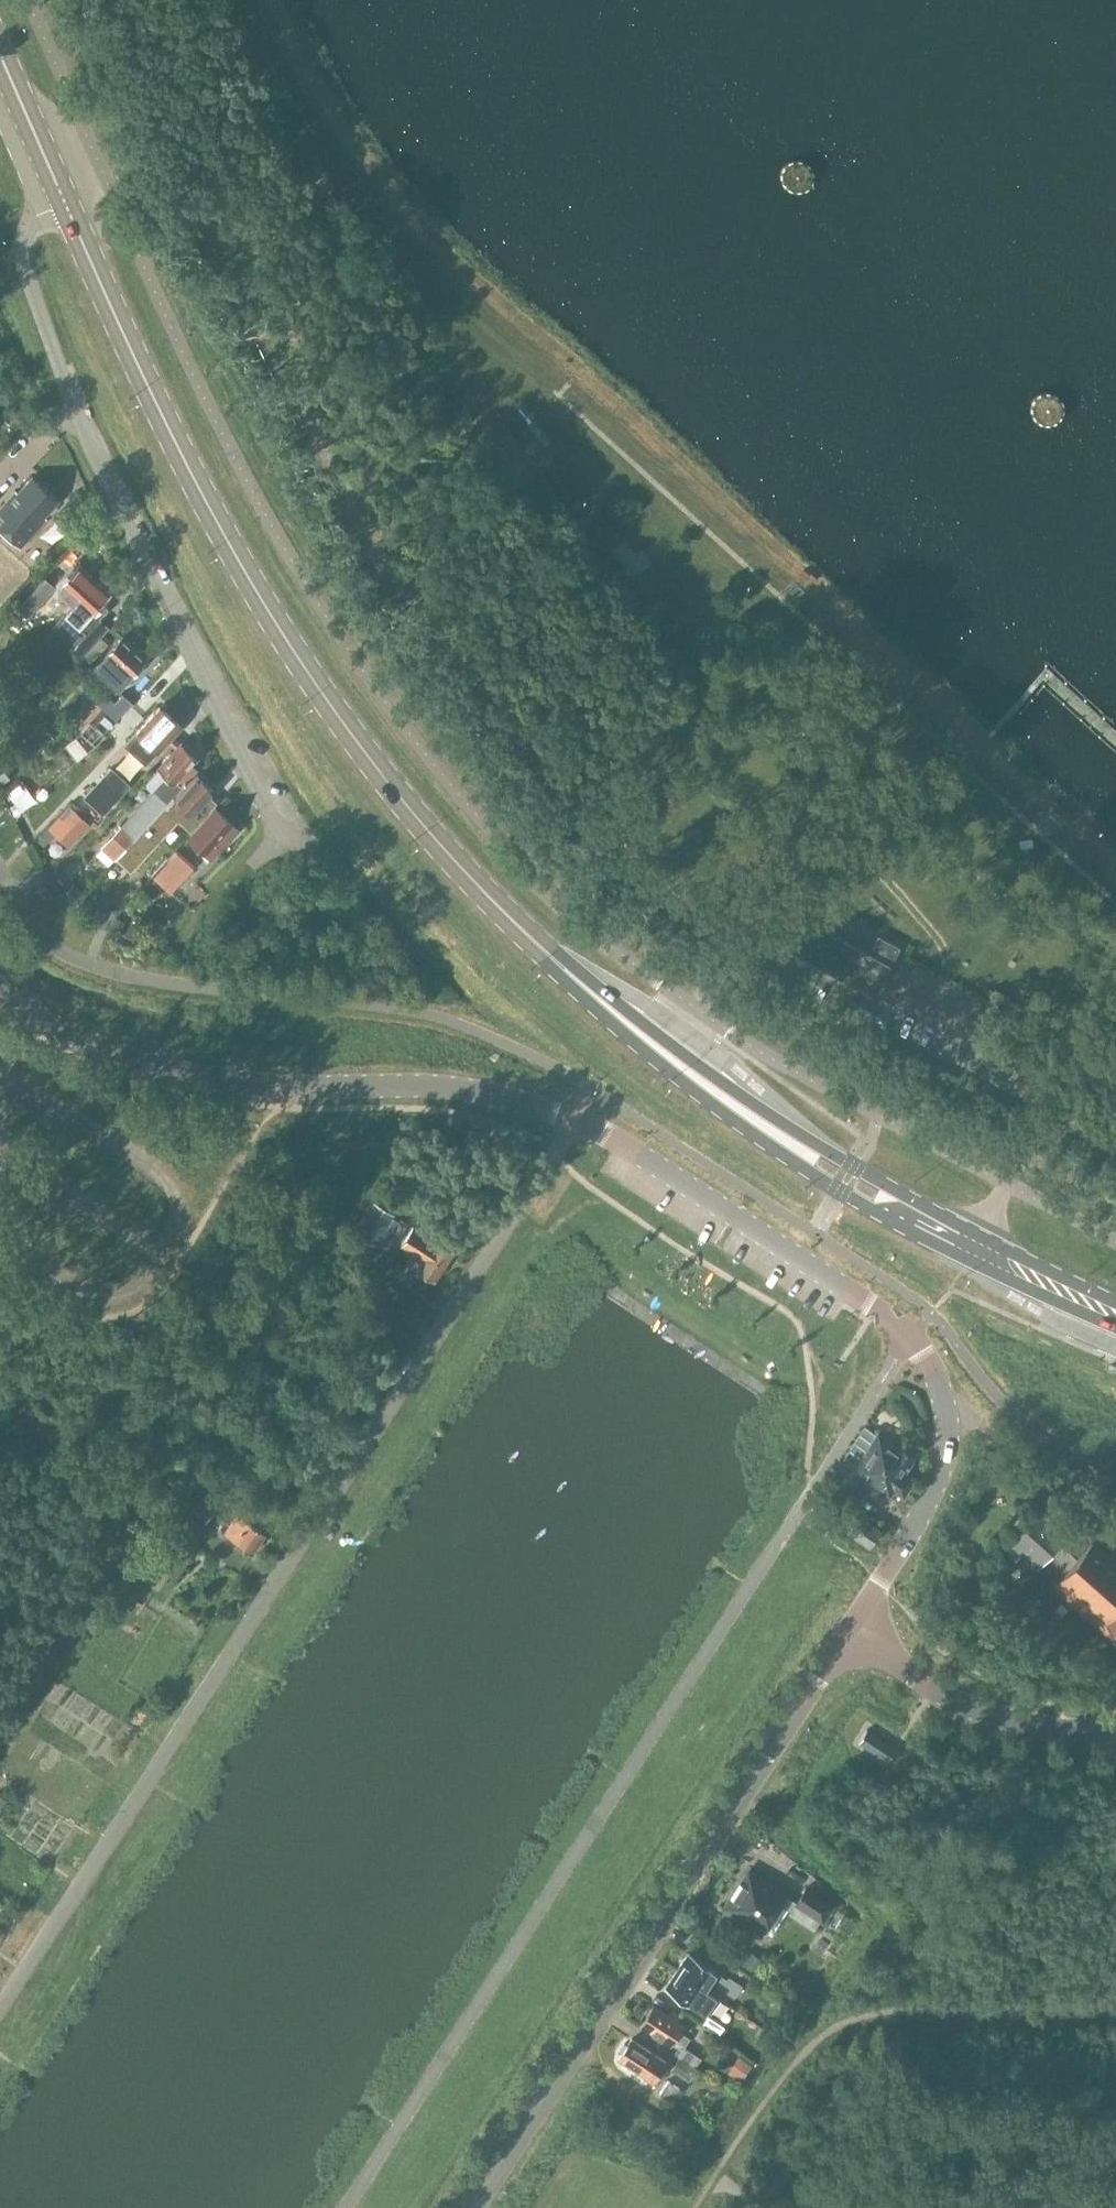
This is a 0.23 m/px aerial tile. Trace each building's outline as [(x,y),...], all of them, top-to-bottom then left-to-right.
[(1064,413),(1063,405),(1058,398),(1050,395),(1043,395),(1036,399),(1033,406),(1032,413),(1036,422),(1044,427),(1053,427),(1061,421),(1064,413)] [(32,474),(16,491),(14,489),(0,505),(0,529),(20,547),(47,517),(45,515),(60,499),(32,474)] [(56,585),(34,610),(52,627),(53,626),(55,623),(65,612),(95,580),(80,566),(59,588),(56,585)] [(45,575),(17,606),(28,617),(34,610),(56,585),(45,575)] [(55,623),(53,626),(74,645),(70,649),(81,658),(84,655),(100,636),(109,626),(99,618),(108,609),(101,603),(110,593),(95,580),(65,612),(55,623)] [(103,656),(92,668),(116,691),(120,686),(124,681),(128,678),(146,658),(122,635),(122,636),(113,645),(103,656)] [(100,636),(84,655),(92,662),(108,644),(100,636)] [(115,720),(132,702),(122,692),(114,701),(106,694),(97,704),(115,720)] [(136,731),(124,744),(146,764),(171,737),(181,725),(160,706),(159,706),(136,731)] [(90,721),(81,732),(82,733),(101,749),(110,737),(90,721)] [(121,823),(101,845),(114,858),(115,857),(196,769),(197,768),(191,763),(197,757),(182,742),(158,768),(165,775),(121,823)] [(95,818),(100,822),(105,816),(102,813),(130,783),(110,765),(82,796),(100,812),(95,818)] [(2,783),(10,777),(4,769),(0,772),(0,780),(2,783)] [(196,769),(115,857),(130,870),(155,843),(152,841),(174,816),(190,831),(216,802),(208,795),(213,790),(199,776),(198,776),(200,773),(196,769)] [(5,796),(13,811),(20,806),(12,791),(5,796)] [(238,827),(215,806),(186,837),(210,859),(238,827)] [(58,814),(47,827),(68,847),(89,823),(72,808),(63,819),(58,814)] [(152,877),(170,892),(195,864),(178,849),(152,877)] [(73,885),(63,896),(75,906),(75,905),(76,904),(84,895),(73,885)] [(797,913),(781,943),(875,994),(901,946),(877,933),(868,950),(797,913)] [(114,917),(110,925),(119,930),(123,922),(114,917)] [(394,1216),(395,1213),(396,1212),(374,1198),(354,1228),(377,1242),(386,1227),(400,1236),(407,1224),(394,1216)] [(414,1266),(435,1280),(455,1250),(438,1239),(436,1241),(413,1226),(401,1244),(420,1256),(414,1266)] [(865,1426),(825,1488),(846,1501),(863,1475),(882,1487),(886,1481),(903,1492),(912,1479),(910,1478),(902,1473),(914,1454),(913,1453),(898,1443),(896,1446),(877,1434),(865,1426)] [(195,1489),(135,1571),(159,1588),(169,1575),(175,1579),(199,1545),(192,1539),(226,1493),(208,1478),(215,1468),(215,1467),(206,1461),(189,1484),(195,1489)] [(225,1521),(219,1529),(254,1551),(267,1532),(260,1528),(265,1521),(236,1501),(231,1509),(237,1514),(230,1524),(225,1521)] [(1008,1538),(1000,1547),(1015,1561),(1023,1552),(1037,1564),(1059,1539),(1067,1530),(1038,1504),(1008,1538)] [(870,1547),(881,1529),(861,1515),(849,1533),(870,1547)] [(1051,1585),(1098,1626),(1115,1643),(1115,1549),(1097,1531),(1077,1555),(1054,1581),(1051,1585)] [(886,1759),(896,1746),(867,1727),(859,1740),(886,1759)] [(785,1892),(749,1868),(725,1905),(762,1929),(785,1892)] [(833,1902),(806,1885),(796,1900),(823,1917),(833,1902)] [(761,1958),(748,1949),(740,1962),(753,1970),(761,1958)] [(689,1950),(677,1967),(716,1993),(721,1985),(734,1994),(742,1983),(729,1973),(727,1976),(689,1950)] [(718,1994),(716,1993),(677,1967),(666,1984),(707,2011),(718,1994)] [(776,1998),(763,1989),(757,1998),(770,2007),(776,1998)] [(669,2012),(654,2002),(641,2022),(670,2041),(672,2039),(683,2046),(690,2035),(679,2028),(683,2021),(677,2018),(680,2013),(672,2008),(669,2012)] [(725,2022),(711,2013),(705,2021),(719,2030),(725,2022)] [(651,2077),(657,2068),(659,2069),(666,2058),(632,2036),(628,2041),(625,2041),(621,2047),(622,2050),(619,2055),(645,2073),(642,2076),(647,2080),(649,2076),(651,2077)] [(679,2055),(696,2065),(697,2066),(703,2057),(685,2045),(678,2054),(679,2055)] [(689,2078),(697,2066),(696,2065),(679,2055),(671,2067),(689,2078)] [(750,2063),(738,2055),(727,2071),(739,2079),(750,2063)] [(669,2077),(661,2089),(672,2097),(680,2085),(669,2077)]
